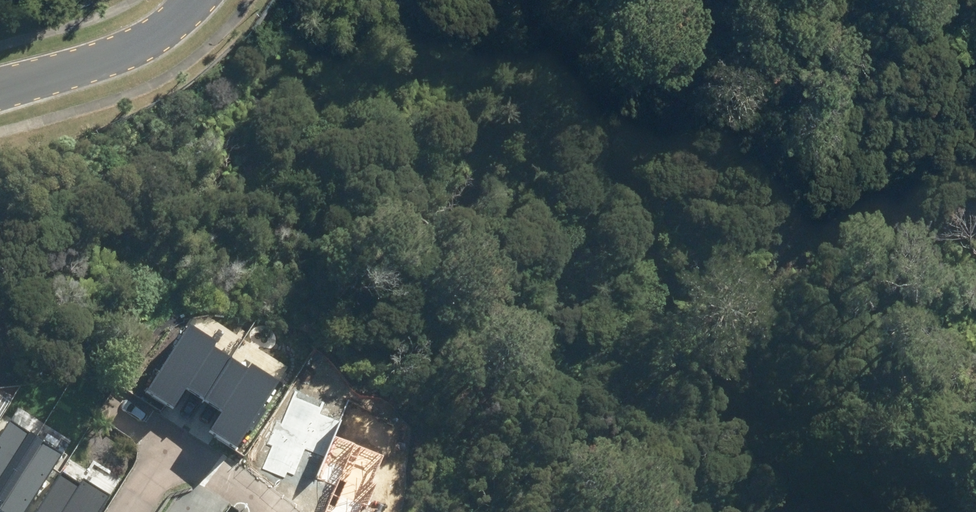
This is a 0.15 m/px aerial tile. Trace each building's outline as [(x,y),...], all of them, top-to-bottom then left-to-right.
[(185,387),(223,411),(211,430),(238,446),(249,429),(255,433),(270,408),(265,405),(280,380),(253,363),(250,369),(211,345),(215,339),(190,323),(149,389),(174,405),(185,387)] [(9,420),(0,434),(0,510),(3,511),(23,511),(61,452),(9,420)] [(110,494),(83,477),(80,482),(64,471),(37,511),(38,511),(98,511),(110,494)]
